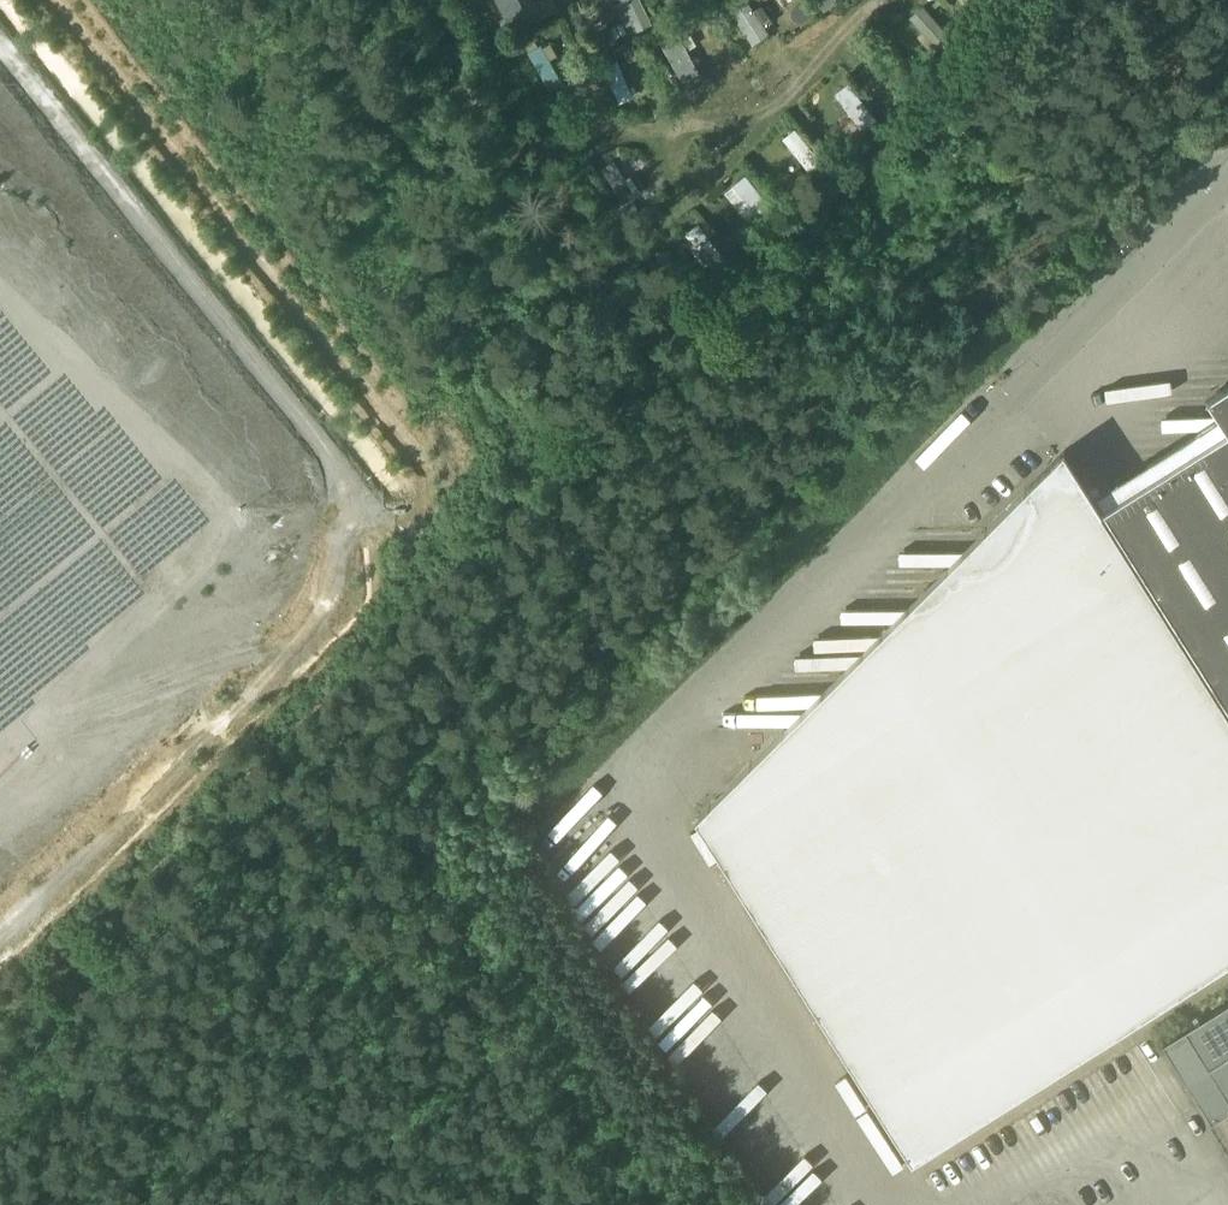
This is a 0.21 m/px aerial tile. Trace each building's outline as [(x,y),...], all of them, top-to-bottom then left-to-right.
[(547,3),(546,0),(512,0),(517,13),(547,3)] [(606,52),(592,59),(613,101),(627,94),(606,52)] [(688,216),(674,227),(699,258),(713,246),(688,216)] [(1101,512),(1063,452),(696,818),(912,1160),(1227,961),(1227,384),(1205,398),(1217,419),(1094,496),(1103,510),(1101,512)] [(1185,1031),(1162,1045),(1211,1122),(1227,1111),(1227,1004),(1185,1031)] [(1164,1065),(1163,1066),(1142,1030),(1117,1045),(1158,1116),(1185,1100),(1164,1065)]
